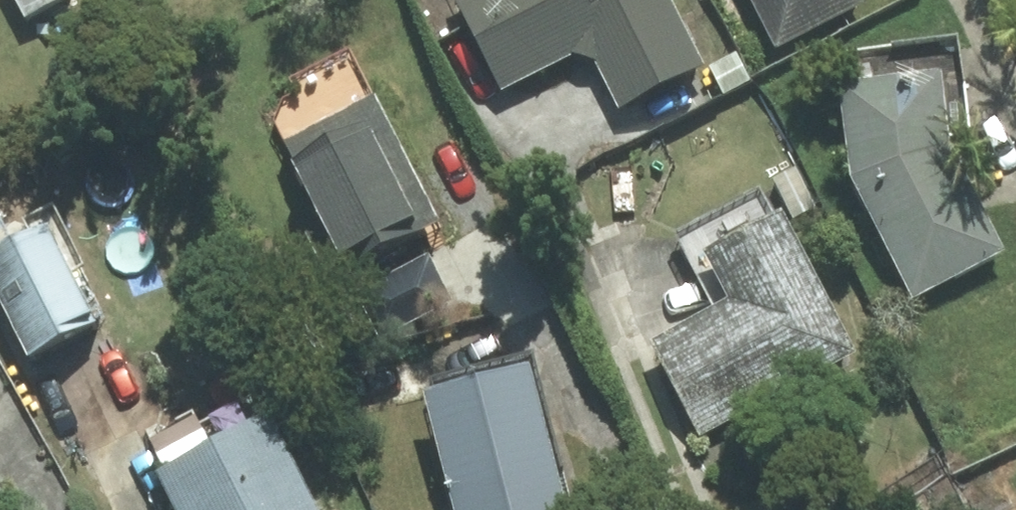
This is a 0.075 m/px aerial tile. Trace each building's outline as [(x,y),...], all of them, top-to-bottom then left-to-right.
[(24,24),(62,0),(8,0),(24,24)] [(669,0),(453,0),(503,97),(587,55),(619,119),(707,74),(669,0)] [(775,54),(869,7),(866,0),(749,0),(775,54)] [(848,186),(909,302),(999,261),(954,161),(945,78),(840,92),(848,186)] [(442,231),(374,100),(277,152),(337,268),(377,248),(384,261),(442,231)] [(57,203),(15,223),(0,190),(0,307),(27,364),(114,322),(57,203)] [(855,358),(778,217),(759,227),(750,210),(672,252),(698,298),(716,289),(727,309),(648,352),(698,444),(855,358)] [(421,399),(451,509),(567,509),(529,371),(421,399)] [(196,419),(139,447),(169,509),(309,509),(254,399),(199,425),(196,419)]
